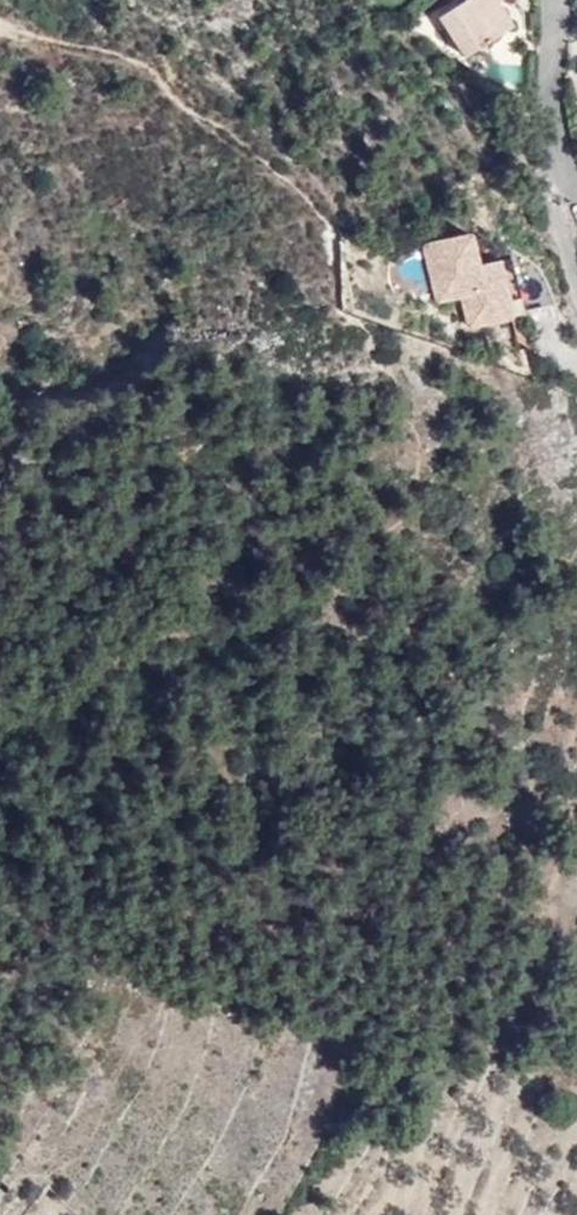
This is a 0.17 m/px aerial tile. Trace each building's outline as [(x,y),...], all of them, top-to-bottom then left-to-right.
[(495,0),(462,0),(438,16),(463,54),(503,28),(488,4),(495,0)] [(496,0),(495,0),(488,4),(503,28),(510,24),(496,0)] [(471,230),(424,242),(437,297),(463,291),(471,323),(513,312),(505,280),(518,277),(511,253),(479,261),(471,230)] [(526,309),(518,277),(505,280),(513,312),(526,309)]
